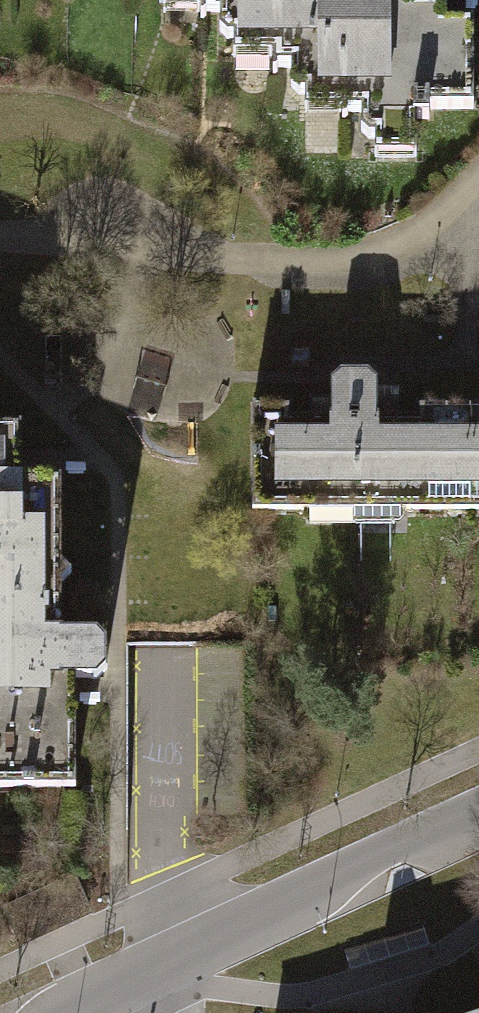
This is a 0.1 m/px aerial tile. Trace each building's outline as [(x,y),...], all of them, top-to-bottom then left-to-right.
[(184,0),(185,39),(197,39),(249,38),(250,72),(291,72),(294,17),(324,16),(323,0),(184,0)] [(291,72),(328,73),(332,136),(351,136),(478,139),(478,25),(423,28),(420,0),(323,0),(324,16),(294,17),(291,72)] [(478,488),(478,418),(395,418),(396,390),(345,390),(344,418),(259,418),(258,531),(478,532),(478,488)] [(45,561),(44,516),(43,465),(0,465),(0,562),(45,561)] [(74,733),(74,710),(123,710),(122,665),(69,666),(68,561),(45,561),(0,562),(0,734),(74,733)]
